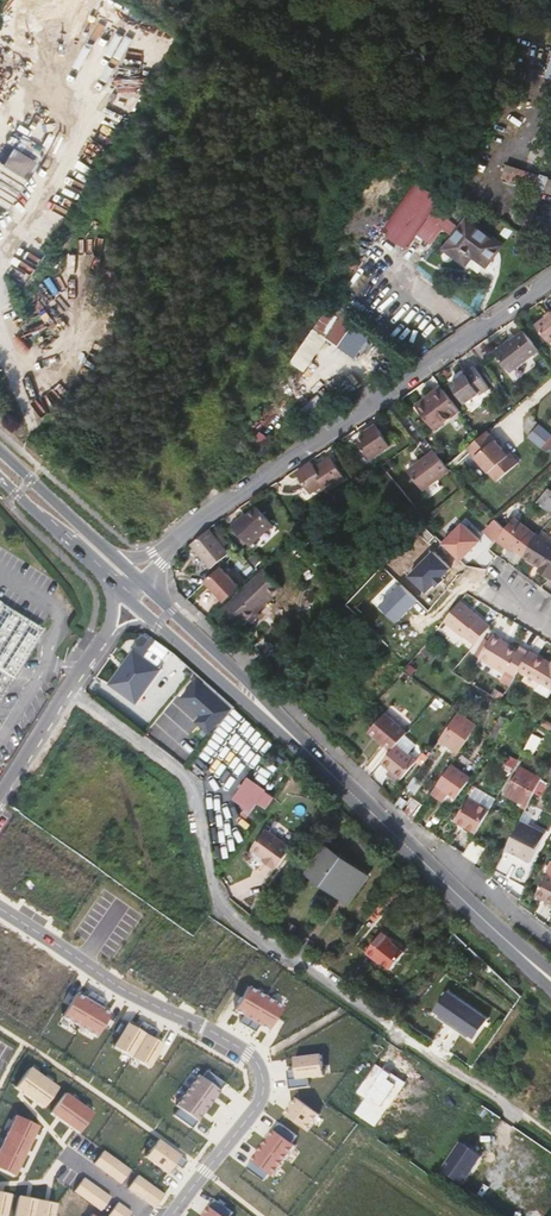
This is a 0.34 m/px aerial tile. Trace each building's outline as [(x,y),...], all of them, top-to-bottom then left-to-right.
[(2,5),(0,7),(0,30),(2,31),(13,12),(2,5)] [(100,54),(115,60),(122,40),(107,35),(100,54)] [(26,112),(14,132),(12,131),(0,152),(0,153),(31,171),(44,150),(39,147),(51,128),(45,124),(45,123),(26,112)] [(0,160),(0,204),(8,209),(28,177),(0,160)] [(509,163),(505,177),(538,188),(527,223),(534,226),(547,191),(550,193),(550,176),(543,173),(542,175),(509,163)] [(441,201),(417,184),(385,229),(408,246),(441,201)] [(503,245),(469,220),(449,249),(483,273),(503,245)] [(334,328),(345,335),(357,322),(332,305),(293,361),(306,370),(327,339),(334,328)] [(538,323),(550,341),(550,340),(550,313),(538,323)] [(370,331),(357,322),(345,335),(337,346),(353,357),(370,331)] [(337,346),(345,335),(334,328),(327,339),(337,346)] [(511,371),(540,349),(525,329),(496,350),(511,371)] [(491,386),(475,365),(466,372),(468,373),(462,378),(460,376),(452,383),(467,402),(480,392),(481,393),(491,386)] [(416,404),(418,408),(445,388),(442,384),(416,404)] [(445,388),(418,408),(432,426),(442,419),(444,422),(461,409),(445,388)] [(327,401),(320,394),(299,411),(310,426),(329,411),(323,404),(327,401)] [(434,429),(444,422),(442,419),(432,426),(434,429)] [(372,429),(366,433),(359,439),(372,457),(392,443),(377,422),(370,426),(372,429)] [(541,425),(531,437),(550,455),(550,433),(541,425)] [(488,429),(468,446),(497,480),(519,461),(511,451),(509,453),(504,448),(488,429)] [(447,464),(435,449),(409,470),(424,490),(451,469),(447,464)] [(347,476),(332,455),(318,465),(314,461),(299,471),(313,491),(326,483),(329,488),(347,476)] [(549,488),(539,501),(538,502),(550,514),(550,489),(549,488)] [(330,495),(324,499),(328,505),(334,500),(330,495)] [(245,523),(243,520),(236,528),(242,533),(253,544),(256,547),(277,525),(260,508),(251,517),(245,523)] [(245,523),(251,517),(248,515),(243,520),(245,523)] [(498,538),(506,544),(508,542),(524,554),(536,535),(515,517),(505,528),(498,538)] [(463,522),(444,543),(461,560),(481,539),(463,522)] [(436,536),(425,526),(418,532),(429,543),(436,536)] [(203,537),(196,543),(216,567),(233,554),(214,529),(203,537)] [(253,544),(242,533),(238,537),(248,548),(253,544)] [(550,577),(550,575),(550,544),(536,535),(524,554),(523,555),(541,566),(538,570),(550,577)] [(508,542),(506,544),(522,557),(523,555),(524,554),(508,542)] [(451,567),(434,551),(411,575),(428,592),(436,583),(443,576),(451,567)] [(243,584),(225,566),(210,580),(228,599),(243,584)] [(245,625),(252,619),(261,610),(284,587),(267,568),(227,606),(245,625)] [(446,578),(443,576),(436,583),(438,585),(446,578)] [(399,621),(420,599),(403,583),(382,605),(399,621)] [(475,645),(490,626),(460,601),(444,619),(443,621),(464,638),(465,637),(475,645)] [(43,630),(0,604),(0,706),(27,658),(43,630)] [(264,613),(261,610),(252,619),(255,622),(264,613)] [(530,652),(519,647),(517,650),(502,642),(504,639),(493,634),(489,640),(489,641),(480,657),(478,660),(505,674),(503,677),(512,682),(520,669),(522,665),(530,652)] [(255,645),(252,649),(265,661),(278,648),(265,635),(255,645)] [(489,640),(485,638),(475,655),(480,657),(489,641),(489,640)] [(504,638),(504,639),(502,642),(517,650),(519,647),(504,638)] [(164,652),(155,645),(147,655),(157,662),(164,652)] [(135,653),(157,669),(162,669),(134,648),(108,684),(137,704),(136,699),(113,683),(135,653)] [(530,652),(522,665),(520,669),(541,682),(537,689),(550,696),(550,694),(550,663),(530,652)] [(135,653),(113,683),(136,699),(157,669),(135,653)] [(136,699),(137,704),(162,669),(157,669),(136,699)] [(211,735),(236,705),(221,692),(197,674),(180,695),(201,716),(196,722),(211,735)] [(463,712),(443,739),(457,749),(469,733),(463,729),(471,718),(463,712)] [(384,713),(371,728),(386,740),(384,743),(393,750),(399,743),(408,731),(384,713)] [(498,722),(491,733),(492,733),(493,734),(497,737),(509,720),(501,715),(498,720),(498,722)] [(369,731),(384,743),(386,740),(371,728),(369,731)] [(534,756),(543,739),(534,734),(532,737),(525,751),(534,756)] [(400,781),(418,758),(399,743),(393,750),(383,761),(393,769),(390,773),(400,781)] [(502,768),(510,772),(515,763),(507,760),(502,768)] [(452,764),(439,784),(458,798),(472,778),(452,764)] [(541,778),(521,767),(506,794),(524,804),(523,806),(526,808),(541,778)] [(274,797),(249,778),(234,799),(246,807),(243,811),(249,815),(257,803),(266,809),(274,797)] [(453,797),(439,787),(433,797),(446,807),(453,797)] [(488,815),(490,811),(491,809),(489,808),(494,798),(476,788),(471,798),(457,822),(478,834),(488,815)] [(415,795),(405,810),(413,817),(424,801),(415,795)] [(428,828),(434,832),(440,822),(434,818),(428,828)] [(546,833),(521,821),(497,870),(525,884),(535,863),(532,862),(546,833)] [(291,849),(265,830),(252,848),(265,858),(263,861),(275,869),(276,867),(278,868),(291,849)] [(483,848),(474,842),(467,856),(476,863),(483,848)] [(367,876),(329,848),(312,871),(350,899),(367,876)] [(227,863),(221,857),(217,862),(222,867),(227,863)] [(536,896),(550,903),(550,864),(536,896)] [(350,899),(312,871),(309,875),(350,905),(370,878),(367,876),(350,899)] [(394,900),(387,893),(369,917),(377,923),(394,900)] [(319,896),(310,908),(317,912),(325,900),(319,896)] [(302,928),(290,921),(286,927),(298,934),(302,928)] [(382,932),(366,953),(373,958),(374,957),(390,970),(404,952),(392,942),(393,940),(382,932)] [(247,1027),(265,997),(248,987),(235,1010),(244,1015),(240,1023),(247,1027)] [(488,1017),(447,989),(434,1008),(446,1017),(444,1019),(460,1031),(462,1028),(474,1037),(488,1017)] [(63,1016),(80,1027),(98,996),(90,992),(86,999),(77,994),(63,1016)] [(106,1000),(98,996),(80,1027),(97,1037),(111,1014),(102,1008),(106,1000)] [(282,1007),(265,997),(247,1027),(255,1032),(259,1025),(269,1030),(282,1007)] [(387,1000),(383,1006),(393,1014),(397,1009),(389,1003),(390,1002),(387,1000)] [(292,1030),(306,1024),(300,1011),(286,1018),(292,1030)] [(113,1047),(132,1058),(150,1026),(143,1022),(138,1029),(127,1023),(113,1047)] [(158,1031),(150,1026),(132,1058),(149,1068),(163,1044),(154,1038),(158,1031)] [(296,1080),(325,1076),(322,1055),(293,1059),(296,1080)] [(374,1127),(406,1084),(378,1065),(357,1093),(366,1100),(356,1115),(374,1127)] [(24,1093),(29,1097),(45,1077),(30,1067),(17,1087),(20,1090),(22,1092),(24,1093)] [(199,1077),(189,1091),(209,1106),(214,1100),(216,1096),(220,1092),(226,1085),(208,1072),(202,1080),(199,1077)] [(58,1087),(45,1077),(29,1097),(33,1100),(36,1101),(38,1103),(44,1107),(58,1087)] [(205,1112),(209,1106),(189,1091),(176,1108),(180,1110),(175,1117),(192,1128),(197,1121),(201,1116),(205,1112)] [(60,1119),(65,1122),(79,1104),(65,1093),(51,1112),(56,1116),(59,1118),(60,1119)] [(320,1115),(297,1099),(287,1112),(286,1115),(308,1131),(320,1115)] [(93,1113),(79,1104),(65,1122),(70,1126),(72,1127),(74,1128),(78,1131),(79,1132),(93,1113)] [(8,1133),(30,1143),(33,1136),(34,1134),(36,1132),(39,1125),(17,1114),(8,1133)] [(264,1144),(286,1160),(295,1146),(292,1144),(298,1136),(279,1123),(267,1140),(264,1144)] [(27,1149),(30,1143),(8,1133),(0,1149),(22,1160),(25,1153),(26,1151),(27,1149)] [(159,1140),(146,1157),(168,1172),(176,1163),(182,1168),(187,1162),(159,1140)] [(482,1156),(461,1142),(442,1171),(463,1185),(482,1156)] [(281,1166),(286,1160),(264,1144),(259,1151),(247,1168),(265,1181),(270,1174),(273,1176),(281,1166)] [(22,1160),(0,1149),(0,1169),(14,1176),(18,1169),(19,1168),(20,1165),(22,1160)] [(95,1164),(121,1183),(130,1171),(104,1151),(96,1163),(95,1164)] [(156,1190),(137,1176),(128,1188),(155,1208),(164,1195),(156,1190)] [(75,1191),(101,1211),(110,1198),(84,1179),(75,1191)] [(0,1192),(0,1215),(6,1215),(10,1194),(4,1193),(1,1192),(0,1192)] [(37,1200),(32,1198),(29,1198),(27,1197),(20,1196),(15,1215),(34,1215),(37,1200)] [(234,1211),(215,1199),(203,1215),(231,1215),(234,1211)] [(34,1215),(53,1215),(54,1213),(56,1204),(50,1202),(48,1202),(45,1201),(37,1200),(34,1215)] [(117,1203),(108,1215),(129,1215),(131,1213),(117,1203)]
